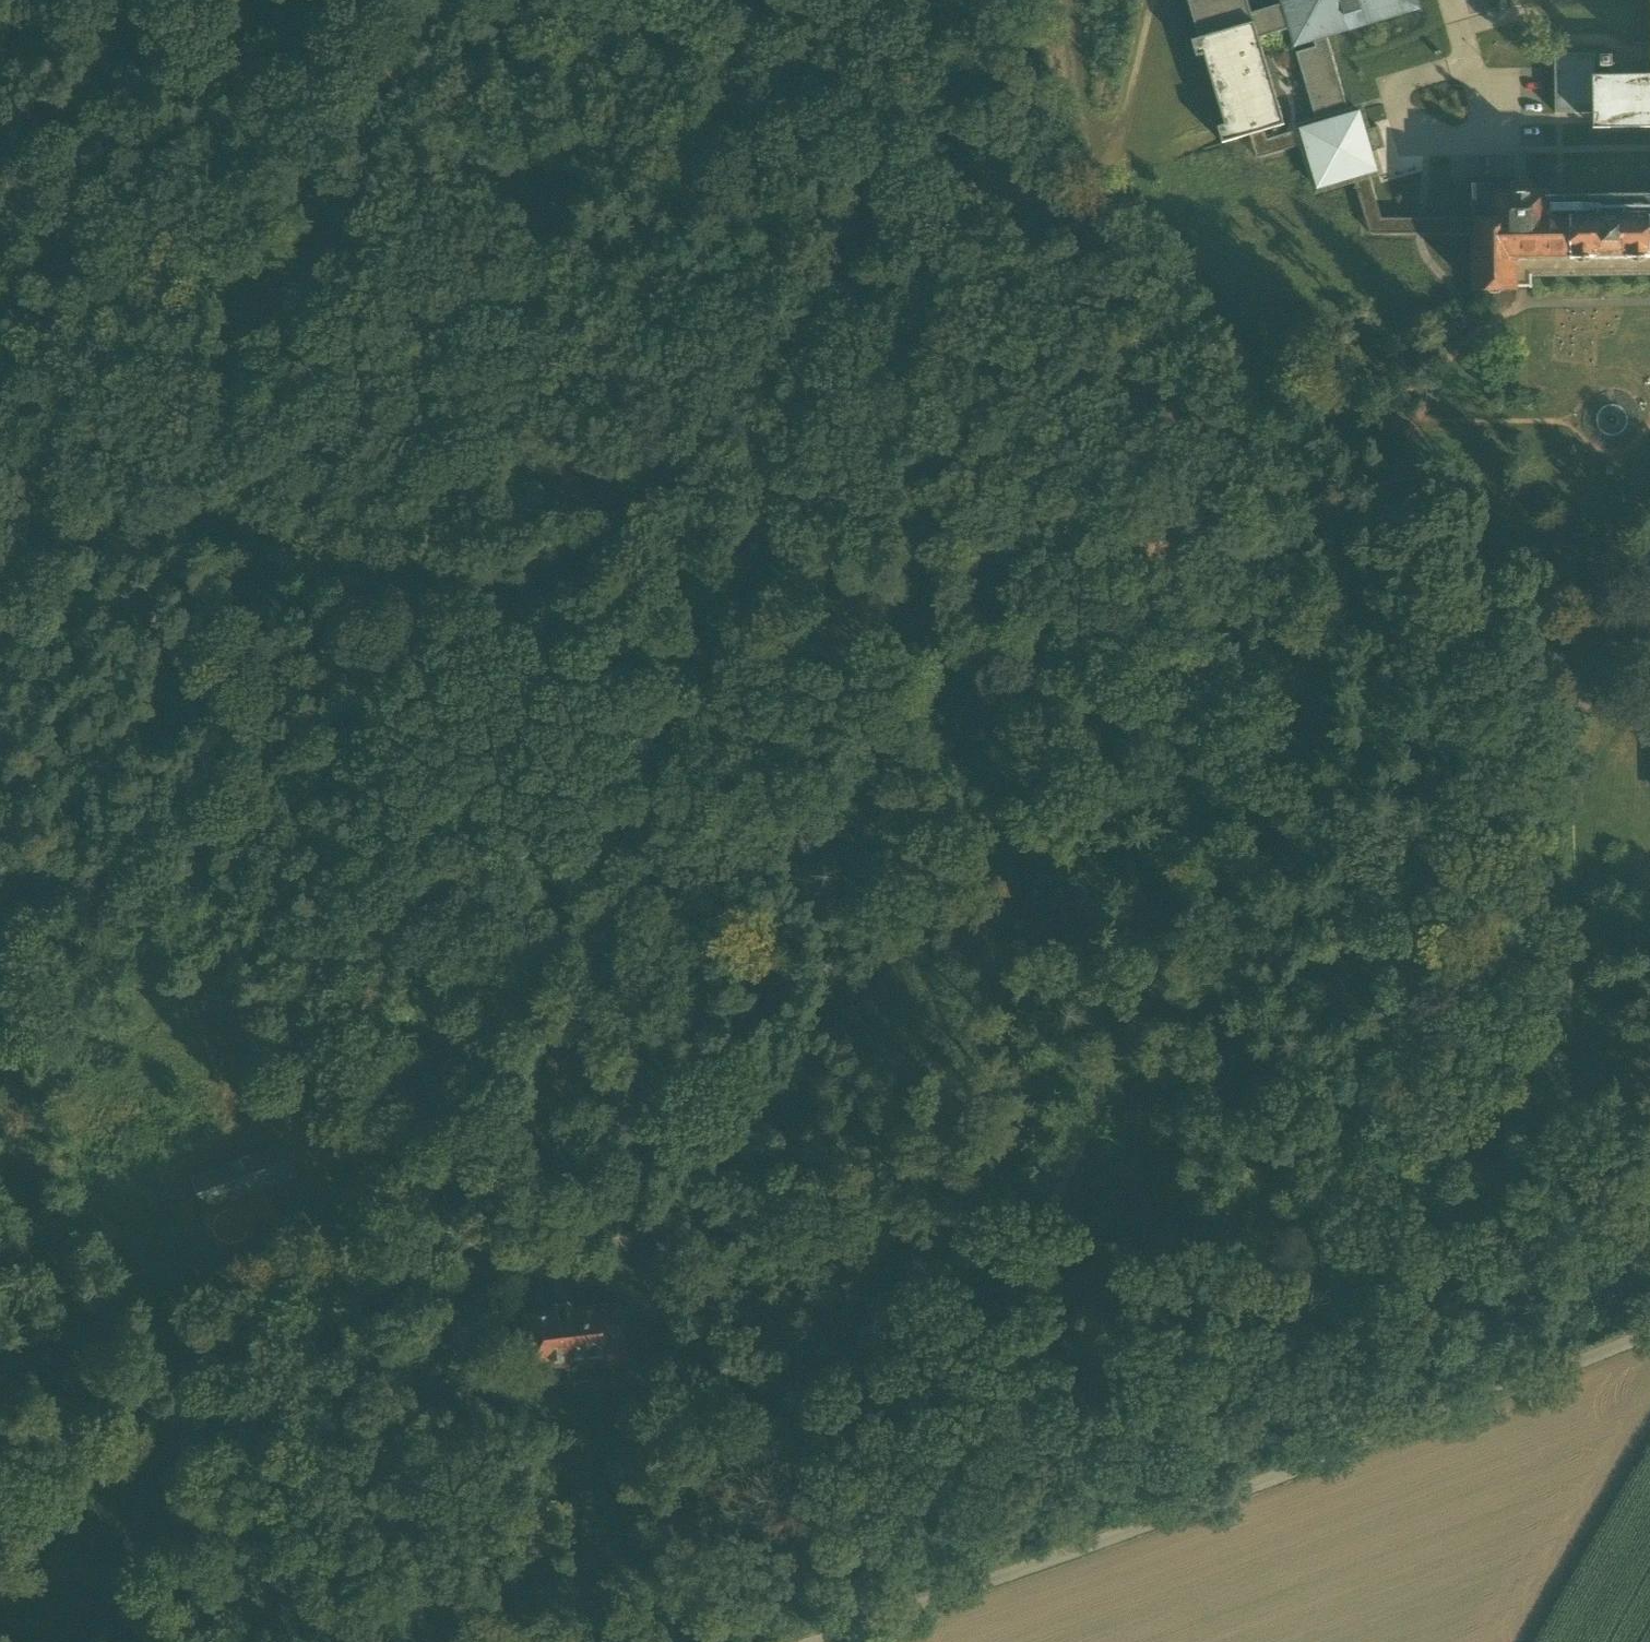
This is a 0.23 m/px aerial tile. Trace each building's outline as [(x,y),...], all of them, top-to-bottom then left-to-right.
[(1254,23),(1251,13),(1247,0),(1188,0),(1199,39),(1254,23)] [(1282,4),(1289,30),(1295,47),(1314,41),(1327,38),(1420,10),(1417,0),(1281,0),(1282,4)] [(1289,30),(1282,4),(1251,13),(1254,23),(1259,39),(1289,30)] [(1259,39),(1254,23),(1199,39),(1192,41),(1197,57),(1204,55),(1225,125),(1218,127),(1223,144),(1250,135),(1264,131),(1285,125),(1259,39)] [(1320,123),(1349,115),(1327,38),(1314,41),(1316,47),(1296,53),(1316,118),(1319,118),(1320,123)] [(1555,54),(1556,114),(1593,114),(1593,129),(1649,128),(1649,75),(1592,76),(1592,68),(1608,68),(1608,58),(1592,58),(1592,53),(1555,54)] [(1349,115),(1320,123),(1300,129),(1300,130),(1304,145),(1317,189),(1353,179),(1368,174),(1377,172),(1371,152),(1385,148),(1379,127),(1365,131),(1360,114),(1360,112),(1349,115)] [(1304,145),(1300,130),(1267,140),(1264,131),(1250,135),(1257,159),(1304,145)] [(1473,235),(1473,219),(1458,219),(1459,219),(1422,219),(1381,219),(1368,174),(1353,179),(1370,234),(1422,234),(1458,234),(1458,235),(1473,235)] [(1626,216),(1626,213),(1593,213),(1593,216),(1546,217),(1546,194),(1531,194),(1531,186),(1473,186),(1473,219),(1473,235),(1474,289),(1520,288),(1520,287),(1534,287),(1534,288),(1538,288),(1538,285),(1536,285),(1536,276),(1649,275),(1649,216),(1626,216)] [(300,1176),(287,1142),(192,1177),(204,1211),(300,1176)] [(629,1372),(620,1304),(527,1317),(536,1385),(629,1372)]
